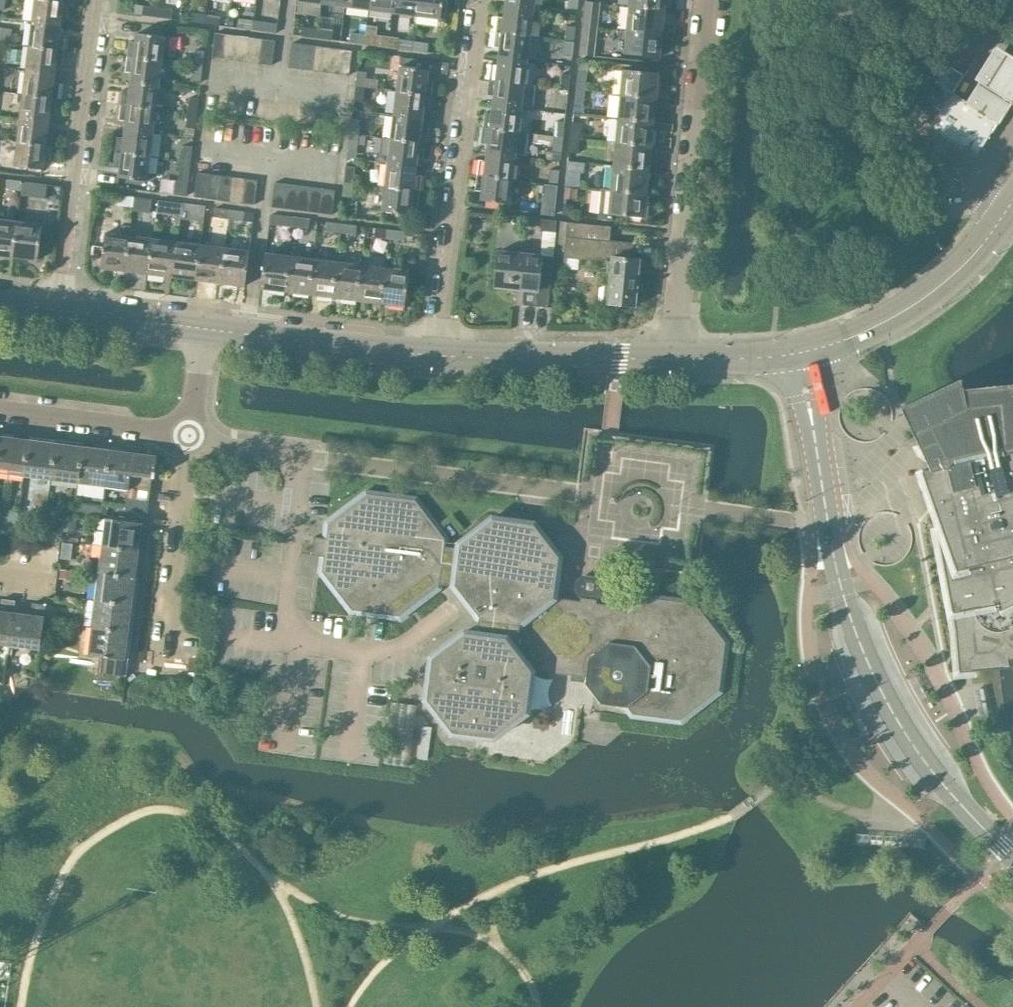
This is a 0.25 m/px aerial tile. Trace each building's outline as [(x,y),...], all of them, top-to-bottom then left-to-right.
[(31,22),(59,26),(60,17),(66,18),(68,3),(43,0),(33,0),(31,22)] [(320,12),(321,0),(297,0),(296,1),(298,1),(296,13),(320,16),(320,12)] [(345,7),(346,0),(321,0),(320,12),(344,15),(345,7)] [(368,10),(370,0),(346,0),(345,7),(368,10)] [(393,13),(394,0),(370,0),(368,10),(393,13)] [(417,17),(419,0),(394,0),(393,13),(417,17)] [(417,17),(440,20),(443,0),(419,0),(417,17)] [(502,10),(531,14),(533,0),(498,0),(504,1),(502,10)] [(579,0),(569,0),(568,8),(578,9),(579,0)] [(627,6),(662,10),(663,0),(628,0),(627,6)] [(585,9),(583,25),(596,26),(599,2),(586,1),(585,9)] [(627,6),(625,30),(660,34),(662,10),(627,6)] [(156,17),(157,8),(143,7),(142,16),(156,17)] [(173,10),(157,8),(156,17),(172,19),(173,10)] [(496,18),(494,34),(528,38),(531,14),(502,10),(501,18),(496,18)] [(203,23),(205,14),(189,12),(188,21),(203,23)] [(221,16),(205,14),(203,23),(220,25),(221,16)] [(252,29),(253,20),(238,19),(237,27),(252,29)] [(268,22),(253,20),(252,29),(267,31),(268,22)] [(31,22),(28,46),(62,50),(64,36),(58,35),(59,26),(31,22)] [(566,25),(564,42),(574,44),(576,26),(566,25)] [(583,26),(580,54),(588,55),(593,56),(596,26),(583,25),(583,26)] [(1,43),(1,41),(14,43),(16,28),(0,26),(0,42),(1,43)] [(316,38),(317,29),(303,27),(301,36),(316,38)] [(316,38),(331,40),(341,41),(343,32),(317,29),(316,38)] [(660,34),(625,30),(622,54),(657,58),(660,34)] [(364,44),(365,34),(350,32),(349,42),(364,44)] [(223,60),(226,35),(214,33),(211,58),(223,60)] [(129,42),(127,58),(162,62),(165,38),(136,34),(135,43),(129,42)] [(381,36),(365,34),(364,44),(379,46),(381,36)] [(497,49),(496,58),(525,62),(528,38),(494,34),(492,48),(497,49)] [(223,60),(235,61),(238,36),(226,35),(223,60)] [(235,61),(248,63),(250,38),(238,36),(235,61)] [(388,47),(412,50),(413,41),(399,39),(394,37),(390,36),(388,47)] [(248,63),(259,64),(262,39),(250,38),(248,63)] [(275,41),(262,39),(259,64),(272,66),(275,41)] [(428,43),(413,41),(412,50),(427,52),(428,43)] [(572,57),(574,44),(564,42),(563,56),(572,57)] [(301,70),(304,45),(292,43),(288,69),(301,70)] [(301,70),(312,72),(316,46),(304,45),(301,70)] [(998,120),(1008,103),(1012,106),(1012,58),(993,45),(972,78),(977,81),(967,100),(998,120)] [(28,46),(25,70),(53,74),(54,64),(60,65),(62,50),(28,46)] [(312,72),(324,73),(327,48),(316,46),(312,72)] [(324,73),(337,75),(340,49),(327,48),(324,73)] [(353,51),(340,49),(337,75),(349,77),(353,51)] [(195,50),(193,66),(202,67),(204,51),(195,50)] [(131,73),(130,83),(159,86),(162,62),(127,58),(125,72),(131,73)] [(490,66),(488,81),(522,85),(525,62),(496,58),(495,67),(490,66)] [(579,62),(576,91),(585,92),(588,62),(579,62)] [(944,63),(921,99),(940,111),(930,127),(976,155),(998,120),(967,100),(967,101),(953,93),(964,75),(944,63)] [(202,67),(193,66),(191,79),(200,81),(202,67)] [(399,67),(396,92),(431,97),(433,81),(427,80),(428,71),(399,67)] [(25,70),(22,94),(56,99),(58,83),(52,82),(53,74),(25,70)] [(621,70),(618,95),(653,99),(656,74),(621,70)] [(356,87),(364,88),(366,72),(358,71),(356,87)] [(559,89),(559,90),(568,91),(570,74),(561,73),(560,80),(551,79),(550,88),(559,89)] [(492,97),(491,106),(519,110),(522,85),(488,81),(486,96),(492,97)] [(123,90),(121,106),(156,110),(159,86),(130,83),(129,91),(123,90)] [(362,102),(364,88),(356,87),(354,100),(362,102)] [(585,92),(576,91),(574,104),(583,105),(585,92)] [(396,92),(393,115),(422,119),(423,110),(429,111),(431,97),(396,92)] [(22,94),(19,118),(47,122),(48,111),(54,112),(56,99),(22,94)] [(618,95),(616,119),(651,123),(653,99),(618,95)] [(187,114),(196,115),(198,99),(189,98),(187,114)] [(125,121),(124,130),(153,134),(156,110),(121,106),(119,120),(125,121)] [(484,114),(482,129),(516,133),(519,110),(491,106),(490,114),(484,114)] [(556,113),(553,138),(563,139),(566,114),(556,113)] [(194,128),(196,115),(187,114),(186,127),(194,128)] [(393,115),(390,138),(390,139),(425,144),(427,128),(421,127),(422,119),(393,115)] [(19,118),(16,141),(50,146),(52,130),(46,130),(47,122),(19,118)] [(352,118),(350,134),(359,135),(361,120),(352,118)] [(616,119),(613,144),(648,147),(651,123),(616,119)] [(572,122),(571,136),(580,137),(582,122),(572,122)] [(486,144),(485,153),(513,157),(516,133),(482,129),(480,143),(486,144)] [(117,138),(115,153),(150,157),(153,134),(124,130),(123,139),(117,138)] [(359,135),(350,134),(348,148),(357,149),(359,135)] [(387,163),(416,167),(417,158),(423,158),(425,144),(390,139),(390,138),(382,137),(380,153),(376,153),(375,161),(387,163)] [(561,152),(563,139),(553,138),(552,151),(561,152)] [(578,153),(580,140),(570,139),(568,152),(578,153)] [(16,141),(13,166),(41,170),(42,159),(48,160),(50,146),(16,141)] [(613,144),(611,168),(646,171),(648,147),(613,144)] [(183,146),(181,161),(190,162),(192,147),(183,146)] [(547,150),(546,159),(560,161),(561,161),(563,152),(561,152),(552,151),(547,150)] [(150,157),(115,153),(113,167),(119,168),(118,178),(147,181),(150,157)] [(478,160),(476,176),(510,180),(513,157),(485,153),(484,161),(478,160)] [(175,180),(173,194),(186,196),(188,183),(189,176),(190,162),(181,161),(178,180),(175,180)] [(387,163),(384,187),(419,191),(421,177),(415,176),(416,167),(387,163)] [(346,166),(344,182),(352,183),(354,167),(346,166)] [(611,168),(608,190),(608,192),(644,195),(646,171),(611,168)] [(549,185),(558,186),(559,170),(550,169),(549,185)] [(577,187),(579,171),(567,170),(565,185),(577,187)] [(205,199),(208,175),(197,173),(194,198),(205,199)] [(205,199),(217,200),(220,176),(208,175),(205,199)] [(217,200),(230,202),(232,178),(220,176),(217,200)] [(510,180),(476,176),(474,191),(480,192),(479,201),(507,204),(510,180)] [(230,202),(241,204),(245,179),(232,178),(230,202)] [(20,190),(21,181),(7,179),(6,188),(20,190)] [(257,181),(245,179),(241,204),(254,205),(257,181)] [(47,184),(21,181),(20,190),(21,190),(20,195),(45,198),(47,184)] [(352,183),(344,182),(342,196),(351,197),(352,183)] [(284,208),(287,185),(275,183),(272,207),(284,208)] [(544,184),(542,204),(555,205),(558,186),(549,185),(544,184)] [(284,208),(296,210),(299,186),(287,185),(284,208)] [(296,210),(308,211),(311,188),(299,186),(296,210)] [(419,191),(384,187),(381,211),(410,215),(411,205),(417,206),(419,191)] [(577,188),(565,187),(564,198),(570,198),(576,195),(577,188)] [(308,211),(319,213),(322,189),(311,188),(308,211)] [(335,191),(322,189),(319,213),(332,214),(335,191)] [(608,192),(608,190),(599,189),(596,220),(610,221),(610,215),(641,218),(644,195),(608,192)] [(132,207),(133,198),(119,196),(118,205),(132,207)] [(149,199),(133,198),(132,207),(148,209),(149,199)] [(167,201),(158,200),(157,213),(165,214),(167,201)] [(180,218),(189,219),(191,204),(182,203),(180,218)] [(563,205),(562,214),(575,216),(576,206),(563,205)] [(214,217),(228,218),(229,210),(215,208),(214,217)] [(228,218),(243,220),(244,212),(229,210),(228,218)] [(292,227),(293,217),(279,216),(278,225),(292,227)] [(309,219),(293,217),(292,227),(307,229),(309,219)] [(12,255),(16,221),(0,219),(0,254),(12,255)] [(542,219),(541,230),(543,230),(555,231),(556,221),(542,219)] [(16,221),(12,255),(36,258),(41,224),(16,221)] [(341,233),(342,224),(326,222),(325,231),(341,233)] [(92,224),(89,245),(103,247),(100,269),(125,272),(129,236),(130,227),(121,225),(120,235),(105,233),(106,225),(92,224)] [(357,226),(342,224),(341,233),(355,234),(357,226)] [(609,262),(606,304),(634,306),(638,260),(630,259),(631,244),(608,242),(610,228),(564,224),(561,258),(609,262)] [(374,237),(389,238),(390,230),(375,228),(374,237)] [(390,230),(389,238),(404,240),(405,231),(390,230)] [(125,272),(148,275),(152,239),(129,236),(125,272)] [(148,275),(172,278),(177,242),(152,239),(148,275)] [(172,278),(195,281),(200,245),(177,242),(172,278)] [(195,281),(220,284),(224,249),(200,245),(195,281)] [(224,249),(220,284),(244,287),(249,252),(224,249)] [(497,250),(493,288),(523,291),(521,305),(548,308),(553,256),(541,255),(497,250)] [(283,292),(288,257),(265,254),(260,289),(283,292)] [(283,292),(308,295),(313,260),(288,257),(283,292)] [(308,295),(332,298),(337,263),(313,260),(308,295)] [(332,298),(356,302),(361,266),(337,263),(332,298)] [(356,302),(380,305),(384,269),(361,266),(356,302)] [(408,272),(384,269),(380,305),(404,308),(408,272)] [(900,408),(908,424),(922,421),(936,452),(923,455),(929,469),(922,471),(942,528),(937,529),(956,629),(960,672),(1010,667),(1008,659),(1012,659),(1012,664),(1012,383),(962,389),(960,381),(961,380),(961,378),(900,408)] [(22,475),(27,437),(0,434),(0,437),(0,472),(22,475)] [(22,475),(50,478),(54,441),(27,437),(22,475)] [(50,478),(77,482),(81,444),(54,441),(50,478)] [(77,482),(104,485),(109,447),(81,444),(77,482)] [(104,485),(126,488),(127,484),(128,473),(152,475),(154,476),(157,453),(109,447),(104,485)] [(151,487),(152,475),(128,473),(127,484),(151,487)] [(126,488),(125,495),(149,498),(151,487),(127,484),(126,488)] [(314,536),(312,555),(322,556),(320,572),(350,611),(398,617),(437,587),(437,583),(439,583),(440,579),(452,581),(451,587),(479,620),(477,632),(463,630),(429,656),(424,698),(451,733),(484,737),(493,738),(527,712),(532,670),(569,675),(569,671),(586,673),(585,684),(593,694),(602,704),(625,707),(631,715),(681,721),(720,691),(725,642),(695,602),(646,596),(641,600),(624,612),(619,605),(618,604),(596,602),(597,598),(598,591),(580,589),(579,596),(578,600),(554,597),(560,556),(534,522),(492,516),(467,537),(457,545),(456,548),(445,547),(445,543),(443,542),(444,538),(416,498),(366,492),(327,522),(325,538),(314,536)] [(125,495),(124,507),(148,509),(149,498),(125,495)] [(77,502),(75,513),(101,517),(102,505),(77,502)] [(124,507),(122,518),(142,521),(146,521),(148,509),(124,507)] [(77,516),(64,514),(61,531),(74,533),(77,516)] [(105,516),(101,545),(138,549),(142,521),(122,518),(105,516)] [(57,518),(46,517),(45,525),(56,526),(57,518)] [(62,542),(60,558),(71,559),(72,543),(62,542)] [(98,572),(135,576),(138,549),(101,545),(98,572)] [(59,569),(58,578),(72,580),(73,570),(59,569)] [(98,572),(94,599),(132,604),(135,576),(98,572)] [(13,612),(15,600),(1,599),(0,610),(0,644),(9,645),(13,612)] [(94,599),(91,625),(128,630),(132,604),(94,599)] [(31,615),(13,612),(9,645),(40,649),(45,604),(33,603),(31,615)] [(128,630),(91,625),(88,653),(103,655),(101,670),(127,674),(129,657),(125,656),(128,630)] [(416,704),(390,700),(382,761),(408,765),(416,704)] [(431,727),(421,726),(417,759),(427,760),(431,727)]
